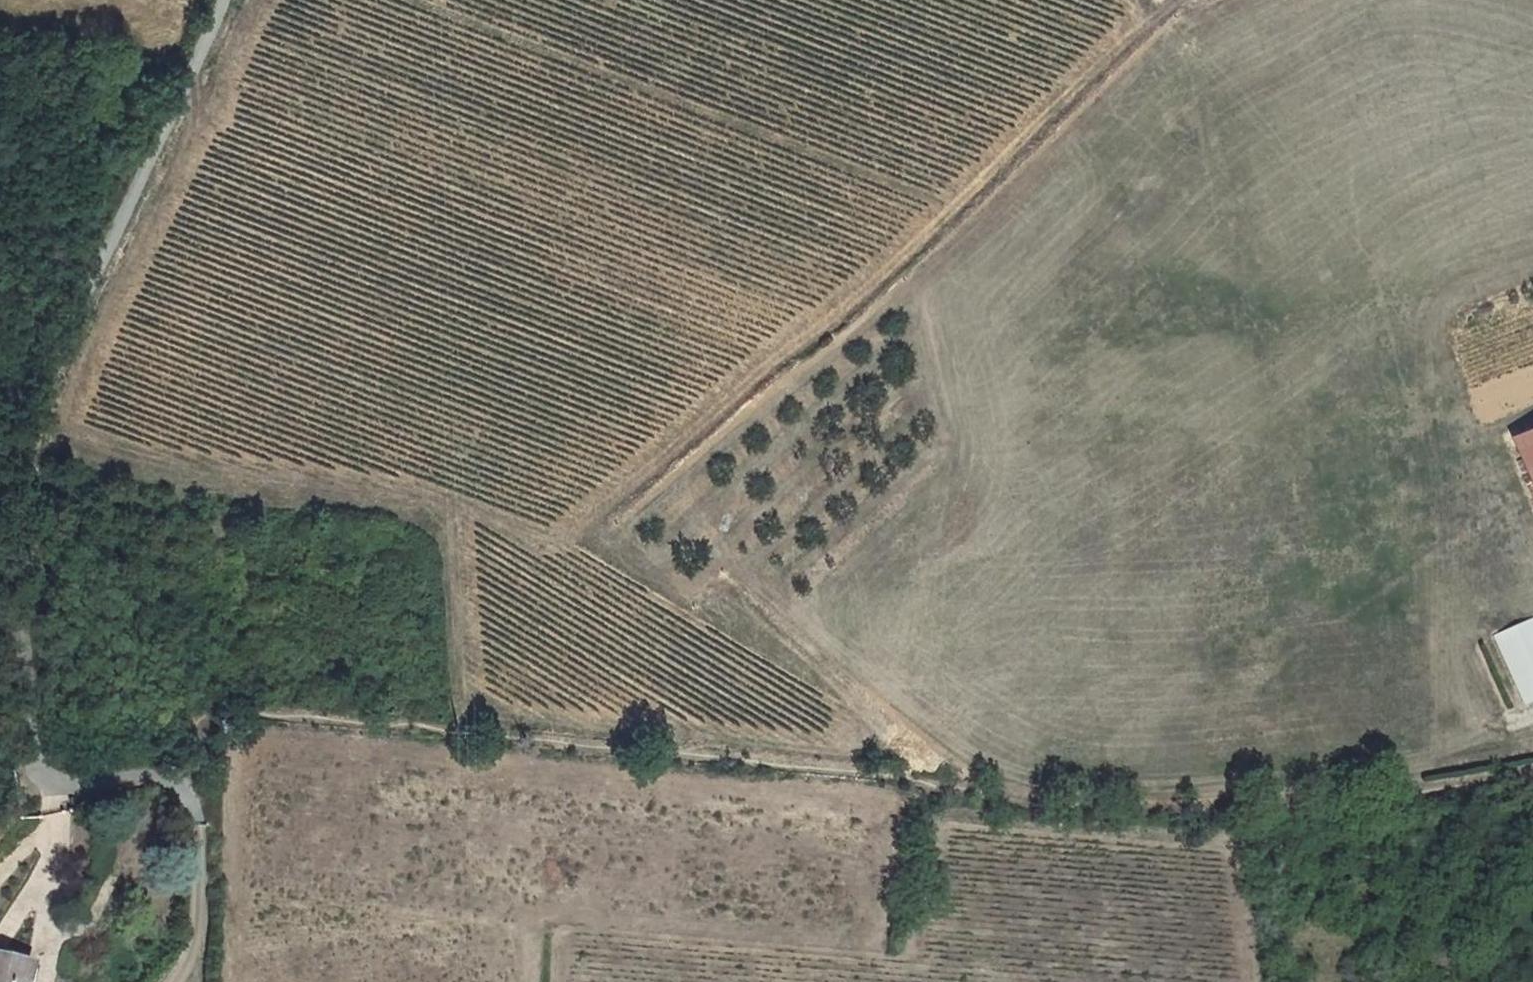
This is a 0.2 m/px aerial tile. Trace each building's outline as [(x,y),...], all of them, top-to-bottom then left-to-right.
[(1532,479),(1532,427),(1514,436),(1532,479)] [(1524,707),(1532,703),(1532,615),(1491,635),(1524,707)] [(7,979),(16,937),(0,934),(0,981),(24,981),(7,979)]
